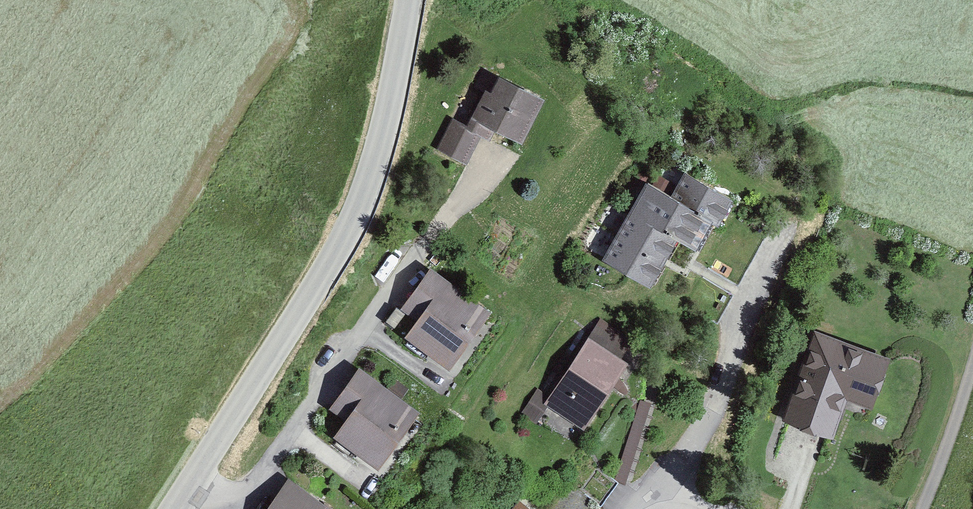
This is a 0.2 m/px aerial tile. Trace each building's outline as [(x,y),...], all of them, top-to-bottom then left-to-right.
[(523,142),(546,99),(495,73),(473,116),(523,142)] [(482,132),(453,118),(439,147),(468,161),(482,132)] [(655,291),(683,239),(705,252),(735,200),(684,170),(669,194),(646,181),(602,261),(655,291)] [(449,370),(492,311),(431,266),(400,307),(417,320),(404,337),(449,370)] [(834,437),(847,402),(873,411),(891,359),(815,333),(784,420),(834,437)] [(582,430),(629,362),(591,335),(544,403),(582,430)] [(378,472),(421,413),(360,367),(329,409),(346,421),(333,438),(378,472)] [(287,481),(267,508),(326,508),(287,481)] [(521,497),(511,508),(536,508),(521,497)]
